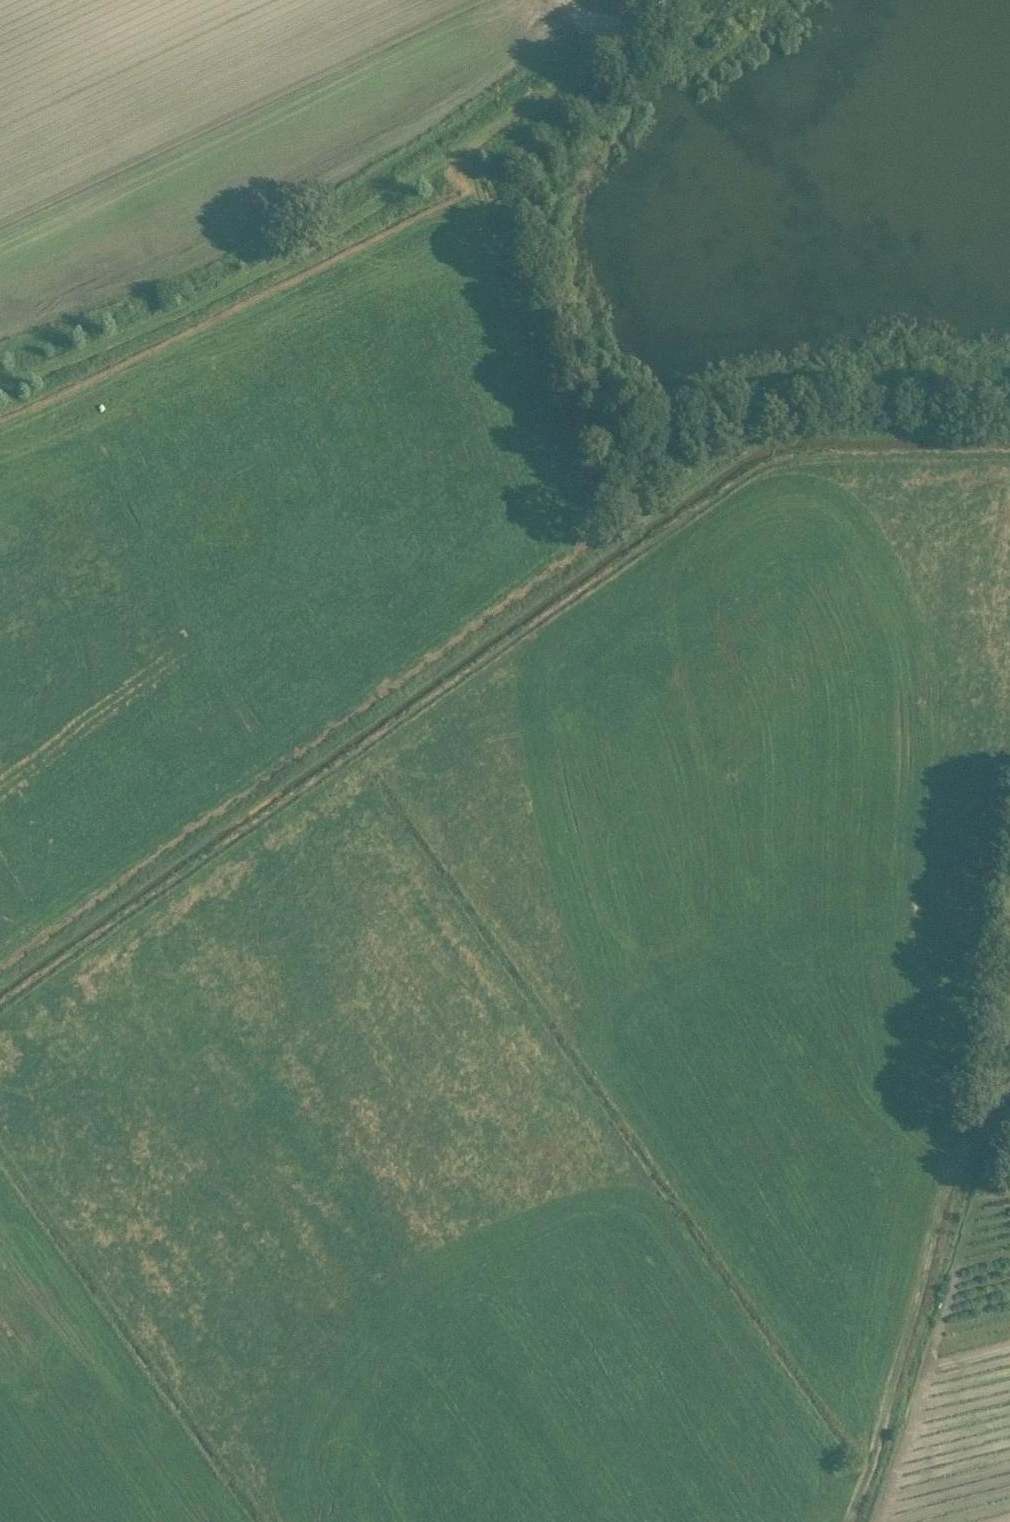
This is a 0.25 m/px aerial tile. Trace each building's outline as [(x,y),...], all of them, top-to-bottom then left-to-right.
[(1009,947),(1009,933),(1009,932),(1001,945),(1009,949),(1009,947)]
